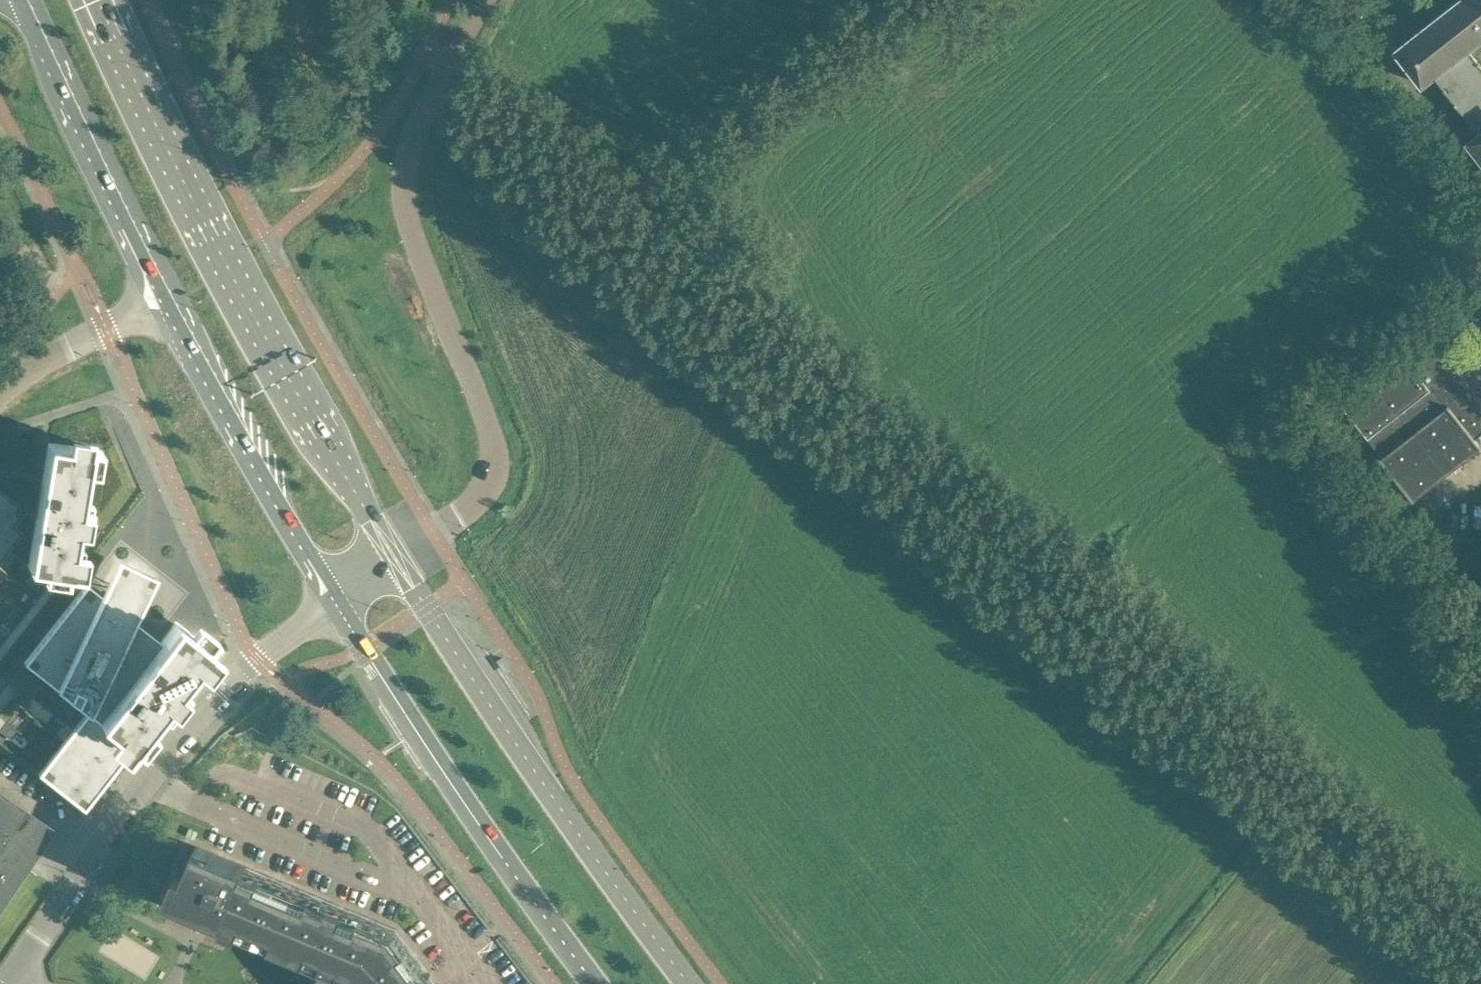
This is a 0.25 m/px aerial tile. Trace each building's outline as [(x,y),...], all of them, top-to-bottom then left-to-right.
[(1395,49),(1422,83),(1432,75),(1478,134),(1467,142),(1480,160),(1480,65),(1474,56),(1480,51),(1480,0),(1459,0),(1395,49)] [(1340,403),(1371,443),(1382,457),(1379,459),(1413,501),(1480,448),(1480,447),(1475,439),(1480,435),(1480,410),(1424,337),(1401,355),(1340,403)] [(38,773),(84,809),(85,808),(91,799),(96,793),(97,792),(100,788),(108,777),(115,768),(121,761),(127,753),(133,746),(210,648),(223,632),(182,541),(127,417),(124,413),(120,409),(116,407),(111,405),(106,405),(101,406),(95,407),(24,431),(9,450),(0,461),(0,743),(38,773)] [(17,884),(36,856),(34,854),(8,838),(14,829),(26,811),(0,792),(0,909),(17,884)] [(173,902),(197,912),(224,923),(223,926),(239,932),(240,929),(324,964),(323,967),(339,974),(343,965),(358,971),(355,977),(361,979),(365,983),(443,983),(433,971),(431,973),(397,929),(213,853),(210,860),(196,854),(199,847),(196,846),(173,902)]
